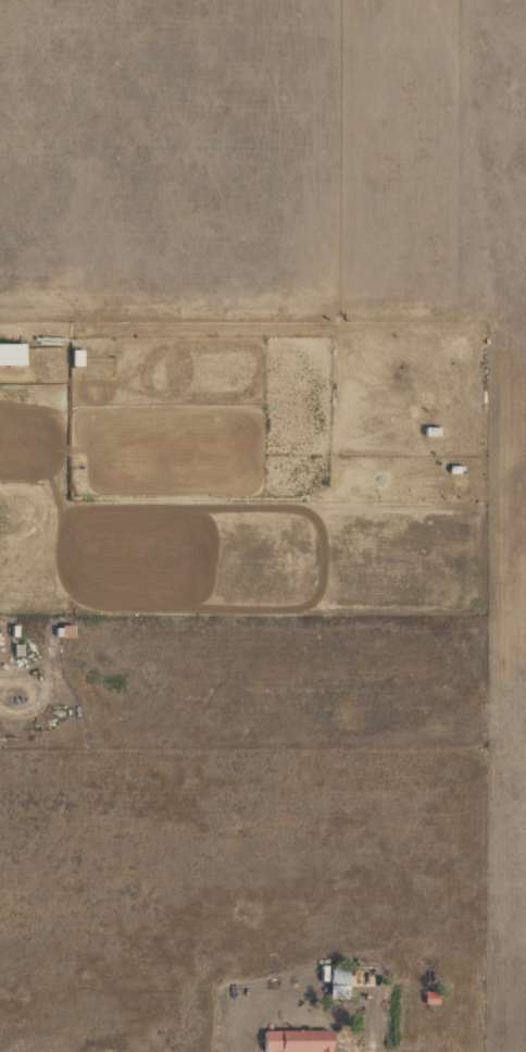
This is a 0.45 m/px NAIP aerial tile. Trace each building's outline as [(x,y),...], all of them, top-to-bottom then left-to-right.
[(20,344),(0,344),(0,365),(19,365),(20,344)] [(79,350),(69,350),(69,366),(79,366),(79,350)] [(346,968),(327,968),(327,999),(345,999),(346,968)] [(261,1051),(277,1051),(326,1051),(326,1030),(260,1031),(261,1051)]
